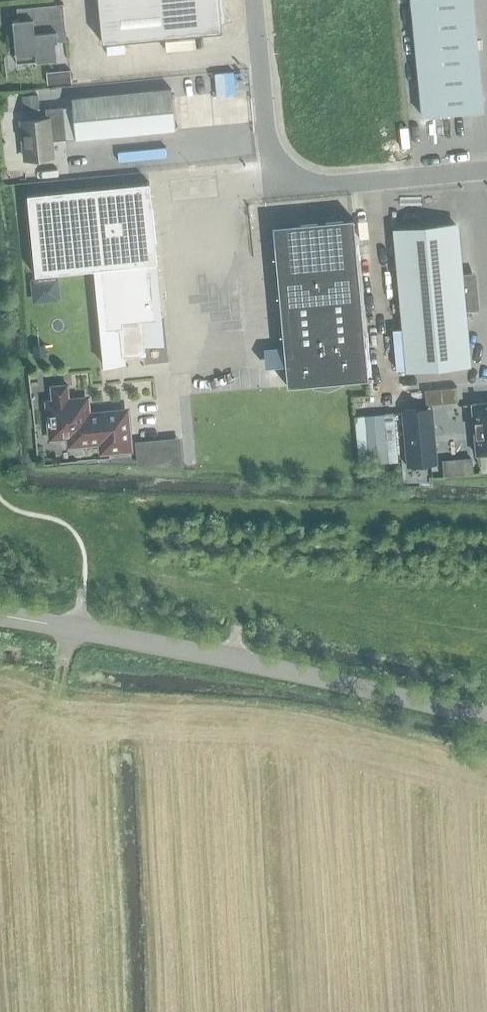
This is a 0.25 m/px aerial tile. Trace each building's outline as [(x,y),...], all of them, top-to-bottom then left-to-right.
[(102,43),(222,32),(220,19),(227,17),(222,0),(98,0),(102,43)] [(422,116),(483,111),(478,58),(472,0),(411,0),(417,63),(422,116)] [(62,5),(63,5),(63,4),(16,8),(17,20),(12,21),(15,55),(35,53),(35,61),(56,59),(54,42),(57,42),(55,25),(64,24),(62,5)] [(63,107),(45,109),(46,119),(22,121),(25,159),(51,157),(50,141),(65,140),(175,129),(171,89),(71,99),(72,107),(63,108),(63,107)] [(23,111),(39,109),(38,95),(22,97),(23,111)] [(27,194),(34,275),(94,269),(103,366),(124,364),(123,355),(142,353),(142,345),(162,343),(155,264),(157,264),(149,183),(27,194)] [(367,379),(352,219),(292,225),(274,246),(283,348),(264,349),(265,367),(285,365),(287,387),(314,384),(314,387),(328,390),(340,385),(340,382),(366,379),(367,379)] [(471,272),(459,273),(455,225),(395,230),(408,370),(468,364),(463,311),(475,309),(471,272)] [(62,275),(35,277),(37,300),(63,299),(62,275)] [(50,412),(46,412),(48,429),(51,428),(52,436),(73,434),(74,444),(101,441),(102,451),(128,448),(125,412),(85,416),(84,402),(68,403),(67,384),(50,386),(52,405),(49,405),(50,412)] [(458,400),(457,388),(425,391),(426,403),(458,400)] [(471,404),(476,454),(486,453),(486,403),(471,404)] [(437,463),(432,407),(426,408),(402,410),(407,466),(431,464),(437,463)] [(359,466),(398,462),(393,414),(355,417),(359,466)] [(183,470),(180,444),(136,448),(136,469),(183,470)] [(473,473),(472,461),(442,463),(443,475),(473,473)]
